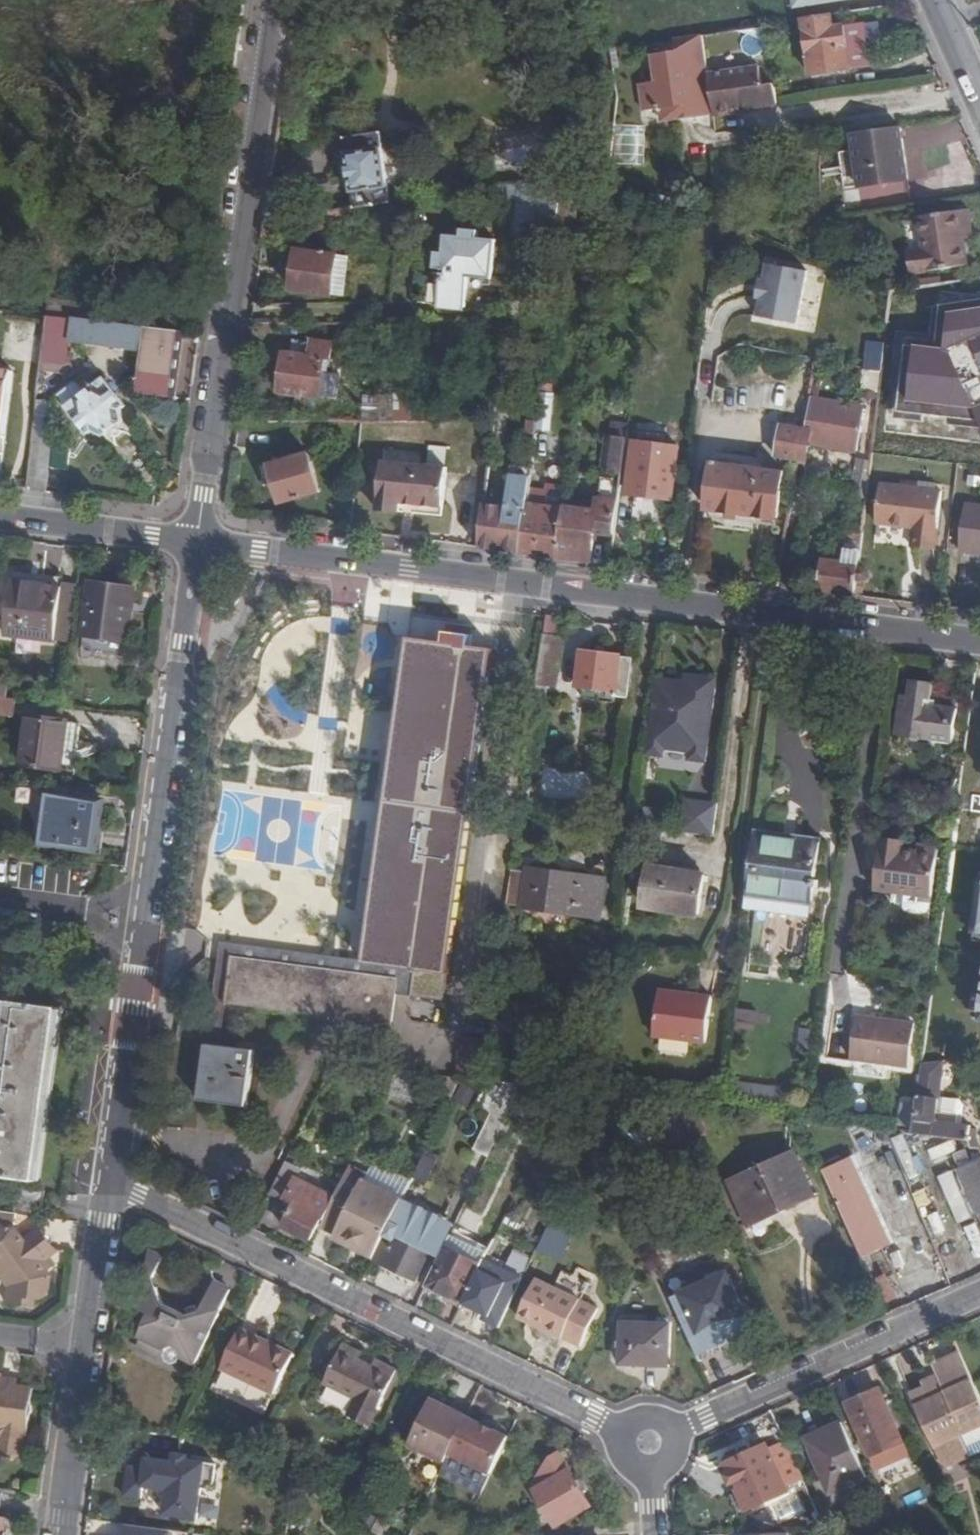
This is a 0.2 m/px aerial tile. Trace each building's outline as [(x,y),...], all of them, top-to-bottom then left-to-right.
[(834,15),(809,19),(816,72),(853,66),(853,65),(872,62),(867,24),(836,28),(834,15)] [(683,51),(677,52),(654,55),(658,82),(643,84),(646,112),(662,110),(664,123),(682,120),(682,116),(717,111),(711,75),(705,34),(682,38),(683,51)] [(683,51),(682,38),(675,38),(677,52),(683,51)] [(717,111),(717,114),(782,105),(781,104),(779,85),(767,87),(764,67),(711,75),(717,111)] [(682,116),(682,120),(717,115),(717,114),(717,111),(682,116)] [(907,126),(860,133),(868,189),(916,182),(907,126)] [(358,207),(396,201),(385,131),(348,137),(353,168),(346,170),(348,178),(354,178),(358,207)] [(854,150),(840,154),(851,189),(865,184),(854,150)] [(517,185),(518,239),(560,238),(560,184),(517,185)] [(979,277),(972,211),(908,219),(916,285),(979,277)] [(467,252),(455,251),(445,250),(443,266),(455,268),(454,272),(449,271),(448,282),(434,280),(431,300),(470,305),(474,276),(497,278),(502,240),(485,238),(486,229),(470,227),(469,236),(467,252)] [(457,235),(455,251),(467,252),(469,236),(457,235)] [(343,255),(302,250),(297,290),(336,296),(336,293),(347,295),(352,259),(342,257),(343,255)] [(811,272),(770,264),(766,282),(763,281),(759,299),(763,300),(759,317),(800,325),(811,272)] [(152,328),(184,332),(189,289),(173,287),(171,298),(161,296),(160,306),(155,305),(152,328)] [(979,434),(979,297),(892,291),(890,325),(903,325),(896,429),(979,434)] [(201,341),(202,334),(184,332),(152,328),(82,319),(80,332),(144,340),(141,357),(147,359),(141,394),(178,398),(178,392),(174,392),(181,339),(185,339),(201,341)] [(48,330),(45,360),(71,363),(75,333),(48,330)] [(185,339),(181,339),(174,392),(178,392),(185,339)] [(872,343),(868,369),(884,373),(887,344),(872,343)] [(329,361),(288,354),(282,393),(323,399),(329,361)] [(2,431),(9,368),(0,367),(0,431),(2,431)] [(880,392),(882,372),(865,370),(862,390),(880,392)] [(76,380),(60,391),(86,428),(96,421),(101,428),(121,415),(115,406),(123,400),(106,375),(83,390),(76,380)] [(540,430),(550,432),(556,396),(546,394),(540,430)] [(864,411),(811,403),(806,428),(803,445),(856,454),(864,411)] [(801,458),(803,445),(806,428),(784,424),(779,455),(801,458)] [(601,472),(623,476),(628,439),(606,437),(604,446),(608,447),(607,454),(603,454),(601,472)] [(680,447),(637,442),(630,494),(674,499),(680,447)] [(520,552),(558,557),(565,507),(566,505),(549,503),(547,519),(537,518),(539,503),(541,503),(546,455),(534,454),(531,480),(529,504),(525,503),(525,511),(520,552)] [(311,456),(273,466),(283,505),(321,496),(311,456)] [(784,474),(715,465),(709,508),(757,515),(758,505),(779,508),(784,474)] [(379,509),(402,512),(403,503),(446,508),(449,473),(384,466),(379,509)] [(502,468),(489,467),(480,547),(520,552),(525,511),(491,507),(492,499),(498,500),(502,468)] [(529,504),(531,480),(517,478),(515,502),(525,503),(529,504)] [(883,482),(878,522),(917,526),(915,543),(914,546),(938,549),(945,490),(883,482)] [(969,503),(963,550),(979,552),(979,504),(969,503)] [(779,508),(758,505),(757,515),(777,518),(779,508)] [(857,595),(861,555),(867,507),(857,506),(854,531),(849,530),(846,561),(824,559),(823,569),(815,568),(813,579),(821,580),(820,590),(857,595)] [(558,557),(593,562),(599,511),(565,507),(558,557)] [(868,556),(861,555),(857,595),(863,596),(865,579),(870,579),(870,573),(866,572),(868,556)] [(65,580),(16,574),(6,637),(56,643),(65,580)] [(132,643),(135,615),(130,614),(133,589),(94,583),(86,637),(132,643)] [(139,590),(133,589),(130,614),(135,615),(139,590)] [(447,615),(444,640),(466,643),(470,618),(447,615)] [(498,647),(466,643),(444,640),(418,637),(373,961),(423,969),(420,996),(450,1000),(498,647)] [(632,698),(637,659),(583,652),(578,685),(619,692),(619,696),(632,698)] [(9,695),(11,682),(0,680),(0,693),(9,695)] [(925,740),(956,744),(961,709),(938,706),(938,711),(928,710),(929,700),(934,700),(936,683),(914,680),(912,697),(905,696),(899,737),(912,738),(914,741),(921,742),(925,740)] [(699,692),(657,685),(647,755),(663,758),(666,750),(691,754),(689,761),(708,765),(718,686),(702,684),(699,692)] [(938,706),(939,701),(934,700),(929,700),(928,710),(938,711),(938,706)] [(69,720),(34,714),(26,763),(63,768),(69,720)] [(591,799),(592,772),(542,771),(542,798),(591,799)] [(105,801),(99,850),(104,850),(112,795),(80,791),(79,797),(105,801)] [(45,843),(99,850),(105,801),(79,797),(51,793),(45,843)] [(716,835),(720,803),(688,799),(684,831),(716,835)] [(758,828),(748,897),(775,900),(815,905),(816,898),(825,836),(758,828)] [(885,843),(879,890),(899,892),(936,897),(943,848),(923,845),(922,853),(907,851),(908,846),(885,843)] [(708,874),(654,866),(648,907),(702,915),(708,874)] [(516,867),(511,903),(604,916),(610,878),(534,868),(534,870),(516,867)] [(936,897),(899,892),(898,902),(909,904),(908,909),(914,912),(927,914),(933,912),(935,907),(936,897)] [(815,905),(775,900),(775,908),(820,925),(823,899),(816,898),(815,905)] [(225,941),(212,1043),(225,1045),(230,1003),(237,953),(402,976),(400,993),(420,996),(423,969),(373,961),(225,941)] [(237,953),(230,1003),(396,1025),(400,993),(402,976),(237,953)] [(708,1043),(715,998),(697,996),(697,1000),(688,999),(689,995),(662,991),(656,1036),(708,1043)] [(7,1002),(0,1049),(0,1176),(36,1180),(61,1009),(7,1002)] [(740,1008),(738,1028),(759,1029),(760,1009),(740,1008)] [(917,1024),(859,1017),(853,1060),(911,1068),(917,1024)] [(488,1069),(492,1038),(466,1035),(460,1075),(487,1079),(488,1069)] [(225,1045),(212,1043),(205,1097),(250,1103),(257,1049),(225,1045)] [(925,1064),(920,1098),(915,1134),(970,1141),(971,1149),(979,1149),(977,1140),(978,1130),(972,1129),(972,1128),(962,1126),(965,1106),(961,1101),(941,1098),(946,1062),(925,1064)] [(490,1079),(517,1083),(518,1073),(501,1070),(488,1069),(487,1079),(490,1079)] [(491,1157),(526,1084),(517,1083),(490,1079),(477,1105),(493,1113),(475,1150),(491,1157)] [(782,1095),(782,1084),(743,1082),(743,1094),(782,1095)] [(903,1124),(916,1126),(919,1108),(906,1107),(903,1124)] [(911,1178),(925,1173),(911,1131),(897,1136),(911,1178)] [(935,1158),(957,1150),(953,1140),(931,1148),(935,1158)] [(428,1148),(414,1177),(429,1185),(443,1156),(428,1148)] [(979,1215),(979,1149),(955,1160),(979,1215)] [(757,1171),(778,1215),(819,1197),(799,1153),(757,1171)] [(863,1257),(896,1244),(860,1153),(826,1166),(863,1257)] [(324,1225),(338,1196),(310,1183),(313,1176),(288,1163),(274,1192),(299,1204),(289,1226),(317,1241),(324,1225)] [(369,1174),(353,1166),(338,1196),(324,1225),(340,1232),(379,1252),(404,1199),(405,1197),(366,1179),(369,1174)] [(751,1228),(778,1215),(757,1171),(731,1183),(751,1228)] [(17,1216),(42,1220),(46,1195),(20,1191),(17,1216)] [(376,1257),(375,1259),(419,1280),(448,1220),(404,1199),(379,1252),(376,1257)] [(583,1222),(557,1210),(542,1243),(566,1255),(583,1222)] [(930,1215),(937,1234),(949,1229),(941,1210),(930,1215)] [(0,1214),(0,1273),(8,1283),(6,1300),(33,1303),(34,1295),(42,1296),(46,1294),(48,1278),(44,1272),(39,1265),(49,1256),(54,1252),(38,1231),(24,1241),(12,1230),(15,1216),(0,1214)] [(968,1225),(977,1258),(979,1257),(979,1222),(968,1225)] [(379,1252),(340,1232),(337,1238),(376,1257),(379,1252)] [(429,1285),(466,1302),(478,1277),(485,1263),(448,1245),(429,1285)] [(165,1258),(151,1251),(149,1275),(155,1280),(165,1258)] [(55,1264),(49,1256),(39,1265),(44,1272),(55,1264)] [(523,1317),(583,1347),(605,1303),(588,1295),(597,1278),(570,1265),(562,1282),(544,1274),(523,1317)] [(255,1273),(248,1270),(243,1279),(250,1282),(255,1273)] [(478,1277),(466,1302),(492,1315),(489,1321),(503,1328),(517,1296),(499,1287),(504,1278),(490,1271),(485,1281),(478,1277)] [(728,1276),(683,1297),(702,1336),(746,1315),(728,1276)] [(199,1315),(191,1318),(168,1308),(161,1289),(150,1284),(146,1312),(154,1317),(143,1338),(167,1349),(170,1347),(176,1345),(181,1347),(183,1353),(181,1356),(197,1363),(231,1291),(214,1283),(199,1315)] [(189,1312),(191,1318),(199,1315),(196,1308),(189,1312)] [(672,1326),(624,1324),(623,1364),(670,1366),(672,1326)] [(271,1350),(274,1344),(241,1328),(239,1333),(271,1350)] [(295,1355),(274,1344),(271,1350),(239,1333),(222,1369),(274,1396),(295,1355)] [(327,1382),(360,1399),(354,1410),(374,1421),(399,1371),(378,1361),(375,1367),(343,1350),(327,1382)] [(940,1378),(948,1396),(918,1409),(946,1471),(972,1459),(963,1439),(979,1431),(979,1394),(963,1356),(935,1369),(940,1378)] [(0,1376),(0,1385),(17,1387),(17,1379),(0,1376)] [(948,1396),(940,1378),(925,1385),(928,1391),(913,1397),(918,1409),(948,1396)] [(22,1459),(32,1389),(17,1387),(0,1385),(0,1456),(22,1459)] [(880,1390),(849,1404),(872,1456),(902,1441),(880,1390)] [(452,1454),(470,1418),(434,1400),(412,1445),(448,1464),(452,1454)] [(488,1426),(470,1417),(470,1418),(452,1454),(494,1475),(512,1437),(497,1430),(495,1433),(486,1428),(488,1426)] [(870,1479),(845,1425),(808,1441),(832,1496),(870,1479)] [(736,1444),(722,1450),(746,1502),(785,1483),(764,1439),(750,1446),(745,1435),(735,1440),(736,1444)] [(535,1485),(559,1526),(593,1505),(563,1453),(552,1459),(535,1485)] [(170,1514),(202,1518),(207,1488),(217,1489),(220,1467),(191,1463),(191,1457),(179,1456),(178,1464),(152,1461),(150,1471),(134,1468),(130,1496),(147,1498),(149,1486),(174,1489),(170,1514)] [(0,1518),(0,1534),(8,1534),(10,1519),(0,1518)] [(195,1534),(133,1525),(131,1534),(195,1534)]
